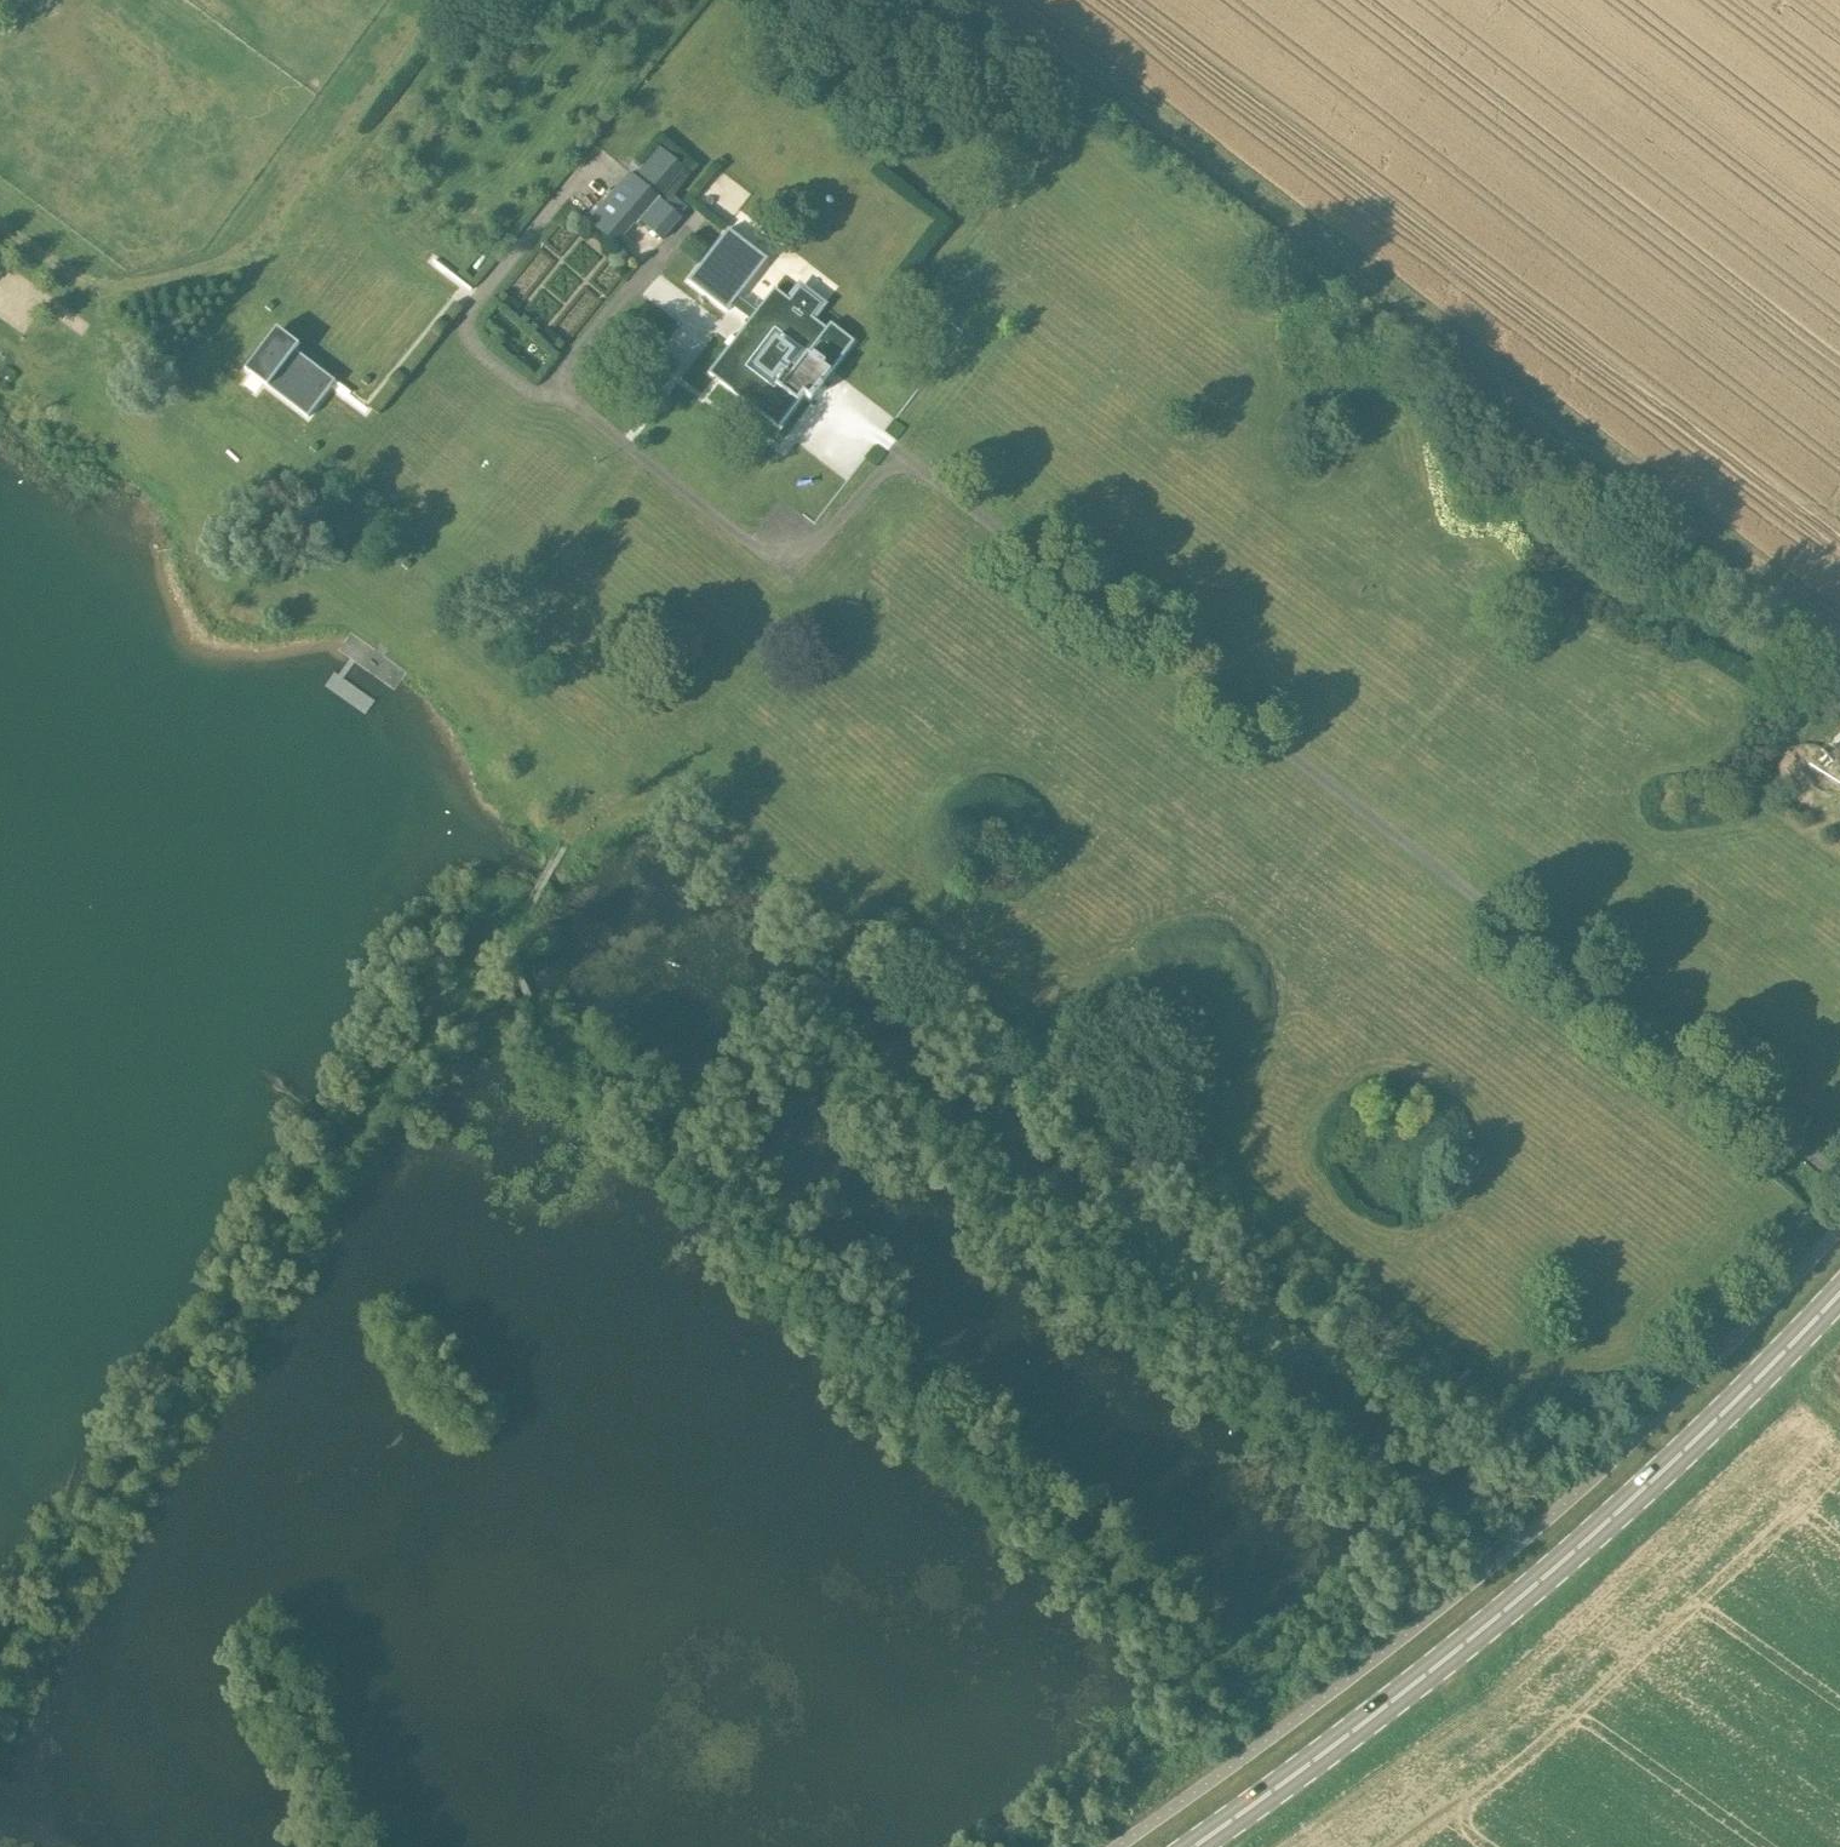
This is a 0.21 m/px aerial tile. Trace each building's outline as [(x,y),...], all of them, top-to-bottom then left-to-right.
[(660,146),(634,176),(630,172),(590,219),(618,243),(639,219),(663,240),(682,217),(660,198),(685,168),(660,146)] [(827,330),(815,321),(829,303),(800,280),(787,298),(776,290),(758,313),(739,299),(769,260),(730,230),(690,282),(728,313),(733,306),(752,321),(712,372),(778,426),(798,402),(799,400),(805,392),(810,396),(830,371),(831,369),(853,341),(832,325),(827,330)] [(278,327),(246,369),(309,417),(336,381),(296,351),(301,344),(278,327)] [(1828,754),(1834,761),(1828,775),(1839,778),(1839,741),(1828,754)]
